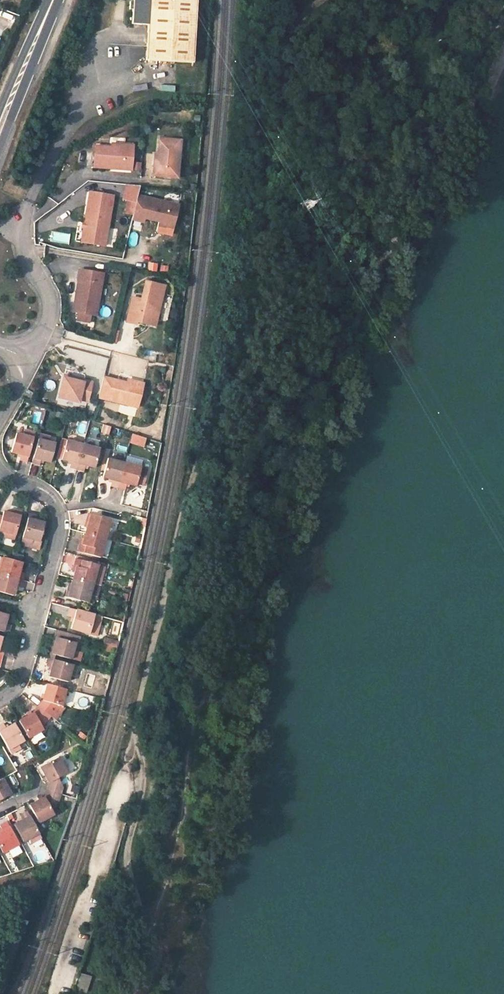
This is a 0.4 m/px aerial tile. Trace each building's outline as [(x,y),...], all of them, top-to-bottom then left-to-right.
[(131,6),(127,6),(126,15),(131,15),(130,27),(146,29),(143,64),(191,66),(195,0),(132,0),(131,6)] [(153,166),(152,176),(176,179),(180,141),(159,139),(157,155),(156,167),(153,166)] [(110,148),(94,146),(92,167),(129,171),(130,165),(132,147),(123,146),(123,150),(110,148)] [(88,226),(85,244),(104,247),(112,197),(90,193),(84,225),(88,226)] [(177,205),(136,196),(131,220),(142,223),(143,219),(173,225),(177,205)] [(53,233),(53,242),(69,242),(70,233),(53,233)] [(76,294),(73,313),(95,316),(103,275),(80,271),(78,281),(82,281),(80,295),(76,294)] [(155,321),(163,288),(145,283),(140,304),(131,302),(126,323),(135,326),(136,323),(147,326),(149,319),(155,321)] [(147,326),(154,328),(155,321),(149,319),(147,326)] [(103,378),(98,398),(136,408),(141,387),(126,384),(103,378)] [(79,401),(86,403),(91,383),(83,381),(82,384),(63,379),(58,399),(78,404),(79,401)] [(101,434),(109,436),(112,427),(103,425),(101,434)] [(23,462),(31,430),(21,428),(19,431),(13,430),(8,452),(15,454),(14,459),(23,462)] [(38,433),(29,462),(36,464),(38,459),(47,462),(53,441),(45,439),(46,435),(38,433)] [(74,470),(81,445),(63,440),(58,459),(67,461),(65,468),(74,470)] [(81,445),(74,470),(80,472),(81,465),(91,468),(96,450),(81,445)] [(116,488),(123,464),(104,458),(98,478),(109,481),(108,486),(116,488)] [(123,464),(116,488),(123,490),(124,485),(132,488),(134,487),(139,488),(144,471),(138,470),(135,468),(123,464)] [(3,529),(1,534),(11,537),(19,507),(13,505),(11,510),(1,507),(0,511),(0,528),(3,529)] [(37,512),(28,510),(20,540),(25,542),(27,536),(37,539),(43,520),(36,518),(37,512)] [(82,531),(83,531),(103,537),(109,518),(85,511),(82,520),(85,521),(82,531)] [(98,556),(103,537),(83,531),(81,542),(76,540),(74,549),(98,556)] [(0,554),(0,573),(21,579),(24,571),(18,569),(21,560),(11,557),(0,554)] [(70,576),(90,582),(96,563),(73,557),(70,565),(73,566),(70,576)] [(102,586),(105,567),(100,566),(97,585),(102,586)] [(0,573),(0,588),(12,592),(14,584),(20,585),(21,579),(0,573)] [(85,601),(90,582),(70,576),(67,586),(64,586),(62,594),(85,601)] [(87,632),(91,613),(68,606),(66,613),(72,615),(69,627),(87,632)] [(9,630),(11,621),(6,619),(8,611),(0,609),(0,628),(9,630)] [(45,656),(49,657),(51,651),(69,657),(74,641),(78,642),(80,634),(51,626),(46,655),(45,656)] [(104,637),(102,650),(116,652),(118,640),(104,637)] [(76,664),(49,657),(45,656),(44,665),(49,666),(47,675),(67,681),(69,673),(74,674),(76,664)] [(38,703),(51,713),(58,703),(61,704),(65,688),(45,683),(42,696),(38,703)] [(51,713),(38,703),(34,710),(20,718),(30,735),(44,729),(43,725),(51,713)] [(11,754),(21,748),(19,743),(25,740),(15,722),(7,727),(4,722),(0,724),(0,734),(11,754)] [(55,783),(53,791),(67,794),(69,788),(64,778),(71,774),(64,761),(47,769),(55,783)] [(23,782),(29,779),(24,770),(18,774),(23,782)] [(12,794),(9,787),(13,784),(8,775),(0,780),(0,800),(12,794)] [(64,803),(67,794),(53,791),(51,798),(34,807),(42,823),(59,814),(55,807),(64,803)] [(37,844),(44,840),(29,811),(23,815),(25,819),(16,824),(27,843),(34,839),(37,844)] [(7,821),(0,825),(2,830),(0,831),(0,847),(4,853),(19,844),(7,821)] [(20,847),(10,850),(12,857),(22,854),(20,847)] [(91,977),(78,973),(73,989),(85,993),(91,977)]
